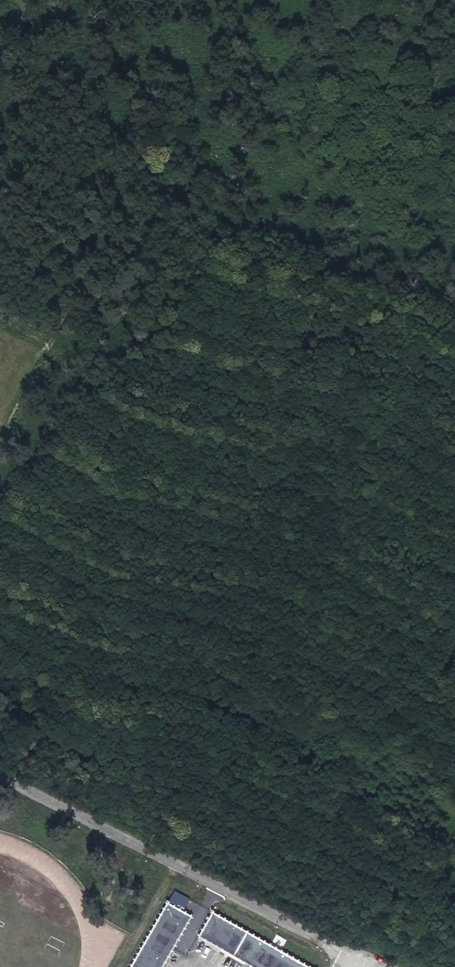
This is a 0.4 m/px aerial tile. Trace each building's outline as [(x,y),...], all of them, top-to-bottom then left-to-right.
[(149,908),(118,966),(140,966),(166,917),(149,908)] [(200,914),(189,934),(250,966),(298,966),(200,914)]
